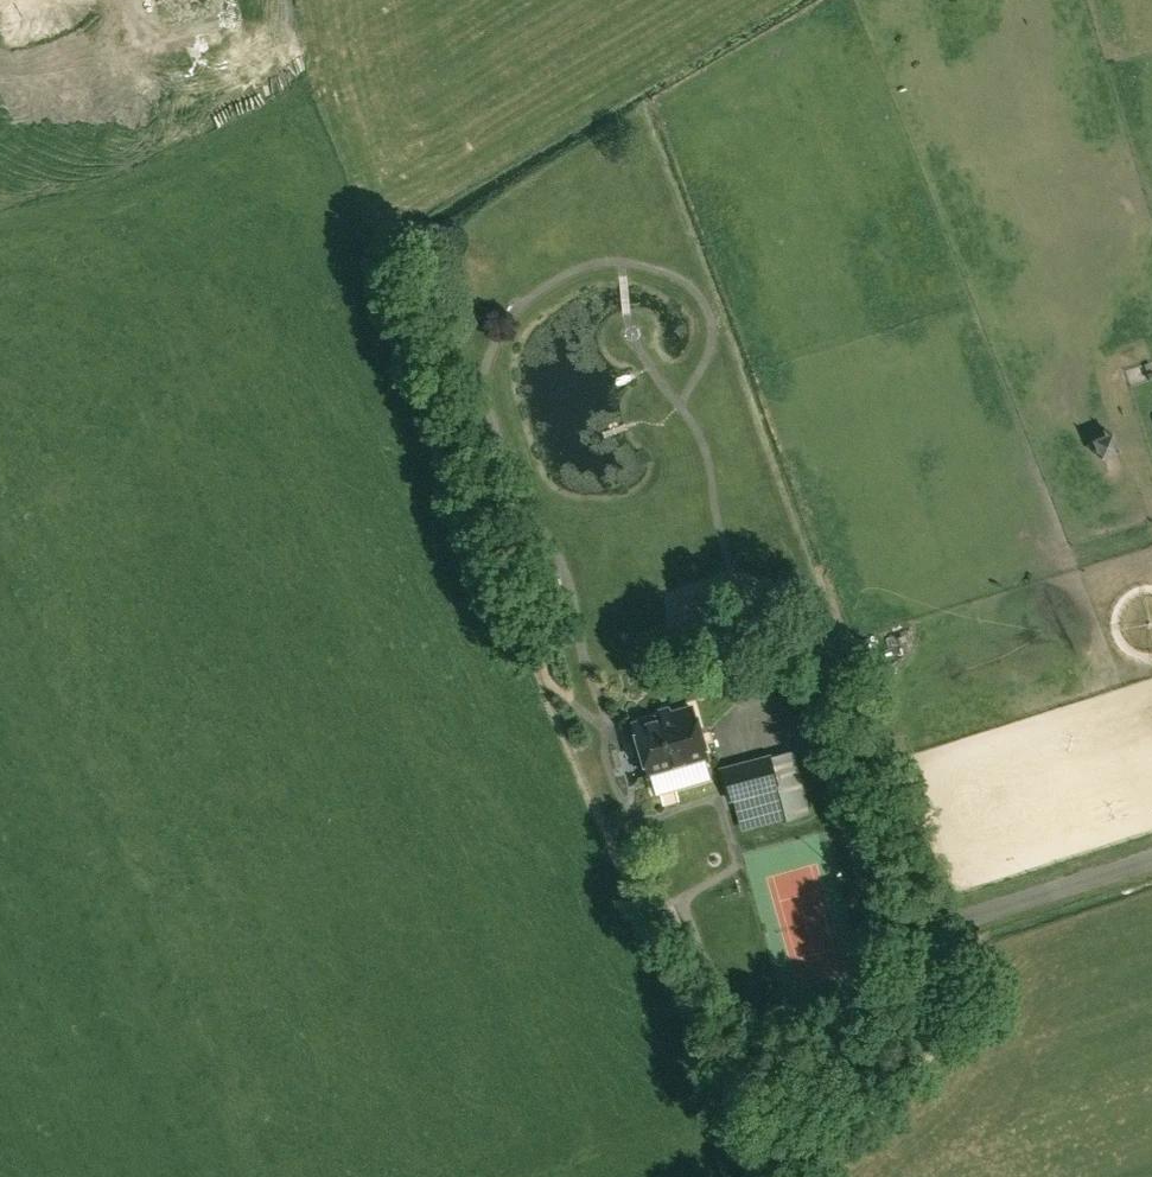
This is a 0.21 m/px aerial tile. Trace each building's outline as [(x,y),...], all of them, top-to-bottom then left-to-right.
[(38,15),(74,1),(74,0),(32,0),(38,15)] [(167,27),(211,9),(208,0),(156,0),(167,27)] [(692,708),(633,726),(648,777),(707,760),(692,708)] [(586,709),(571,711),(573,725),(588,723),(586,709)] [(792,752),(770,758),(769,755),(722,768),(731,802),(779,790),(787,821),(810,814),(792,752)] [(691,800),(720,796),(715,765),(662,774),(670,823),(694,819),(691,800)]
